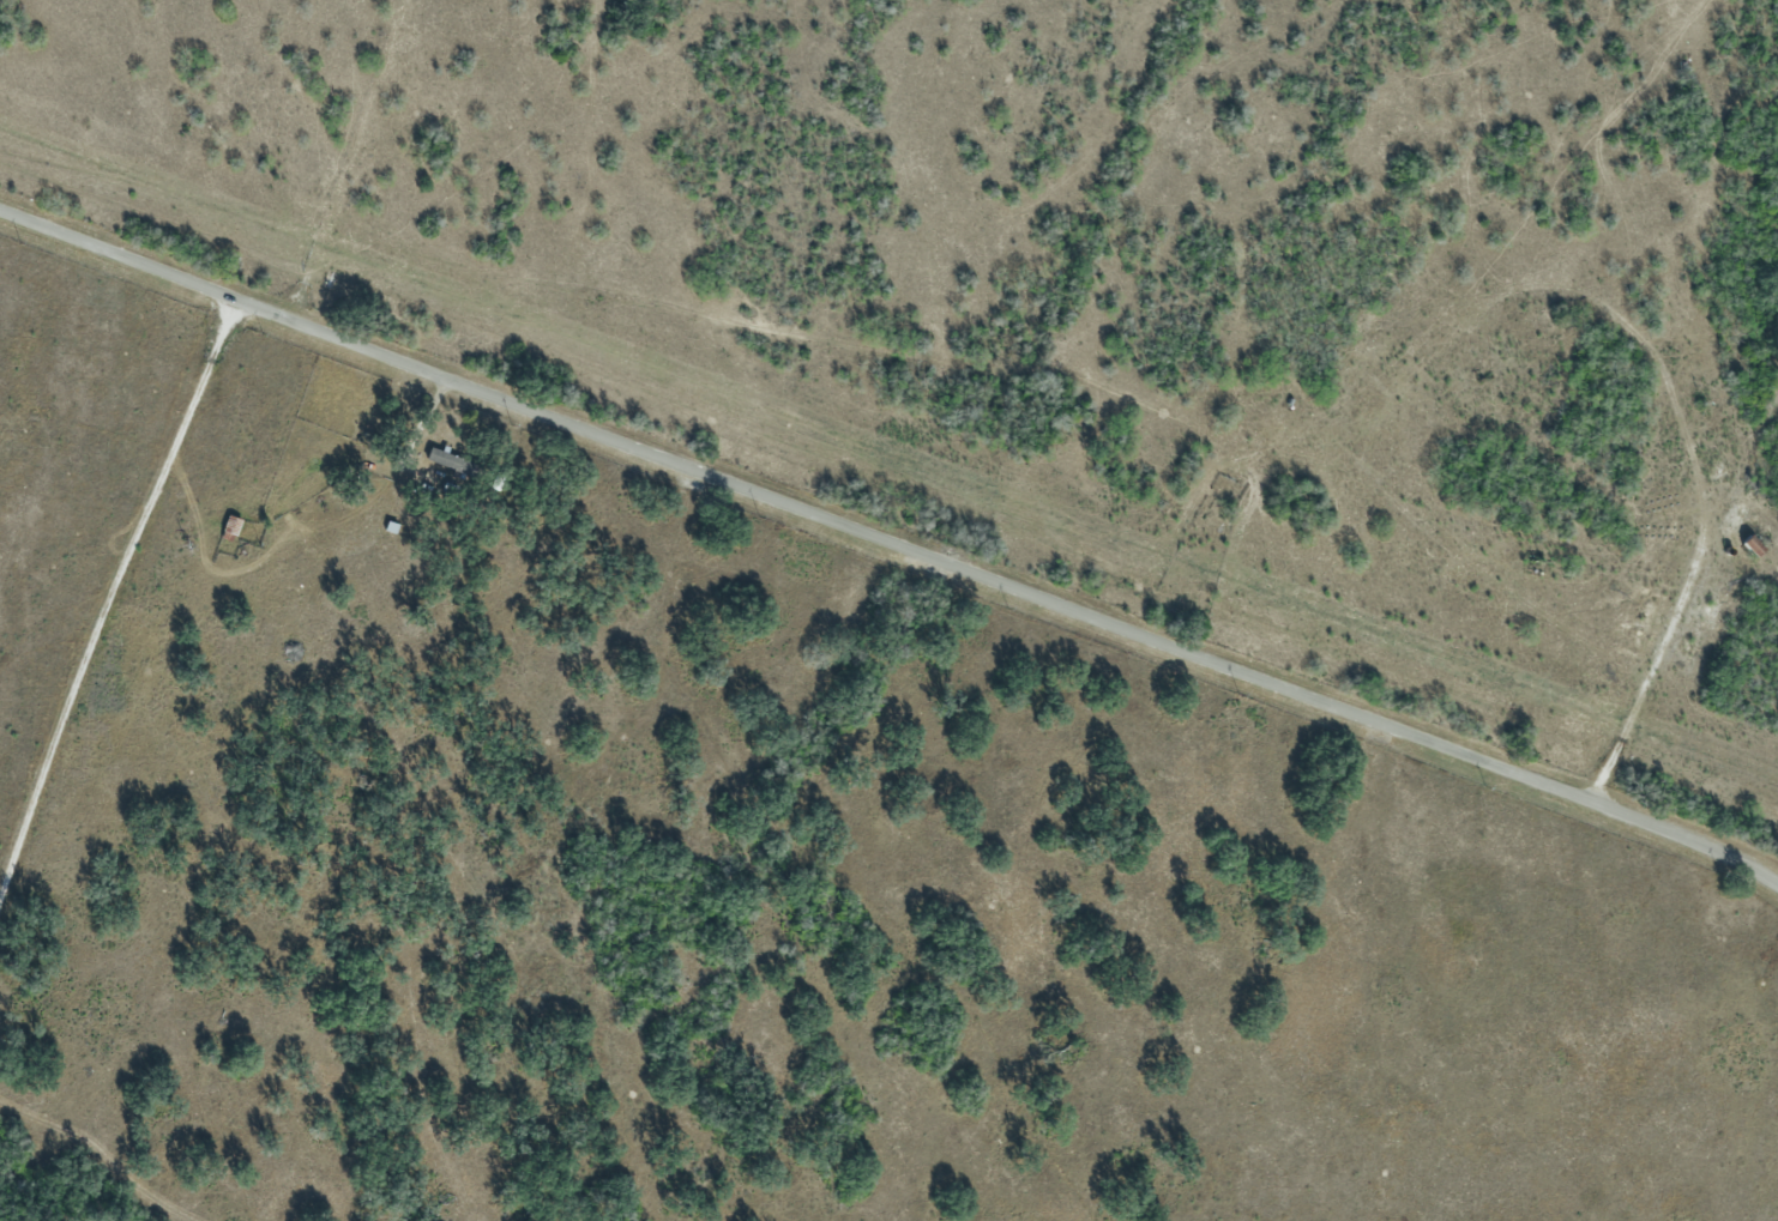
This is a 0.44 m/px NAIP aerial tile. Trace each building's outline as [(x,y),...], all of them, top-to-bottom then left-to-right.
[(420,457),(466,478),(472,464),(426,444),(420,457)] [(236,520),(223,516),(218,534),(231,537),(236,520)]
